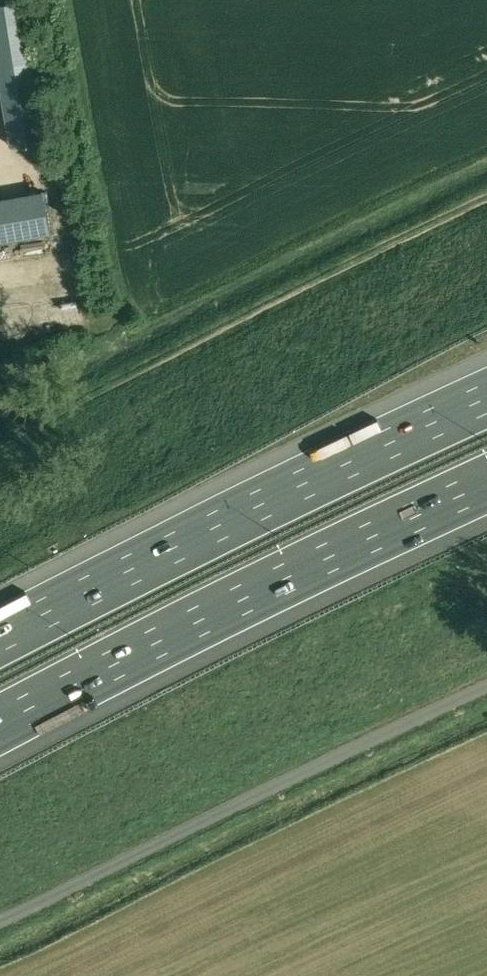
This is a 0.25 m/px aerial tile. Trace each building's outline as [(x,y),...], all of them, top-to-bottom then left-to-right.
[(35,140),(44,139),(21,0),(17,0),(0,3),(0,88),(9,145),(35,140)] [(0,196),(0,241),(50,231),(42,188),(0,196)]
